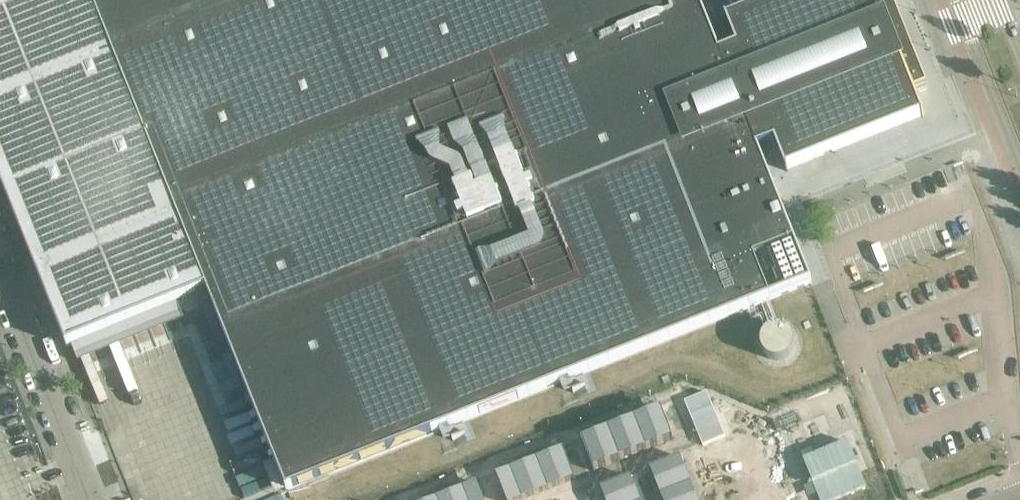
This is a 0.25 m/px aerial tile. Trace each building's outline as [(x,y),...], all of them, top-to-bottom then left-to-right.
[(68,347),(177,303),(184,320),(208,311),(205,305),(212,302),(287,492),(811,283),(758,149),(775,142),(786,170),(787,170),(787,169),(829,152),(922,115),(923,116),(924,116),(915,94),(928,89),(906,34),(893,0),(776,0),(728,19),(727,18),(726,19),(737,47),(720,54),(698,0),(0,0),(0,178),(68,347)] [(757,340),(757,347),(759,355),(764,361),(770,365),(778,366),(785,365),(792,361),(797,356),(800,349),(800,341),(798,334),(793,328),(786,324),(779,322),(771,323),(765,327),(760,333),(757,340)] [(584,441),(582,442),(594,472),(674,440),(662,410),(659,411),(584,441)] [(497,475),(507,499),(523,499),(576,479),(564,449),(562,450),(499,474),(497,475)] [(650,469),(651,471),(663,499),(697,499),(680,457),(650,469)] [(601,489),(605,499),(640,499),(632,479),(631,477),(601,489)] [(477,483),(475,484),(435,499),(484,499),(477,483)]
